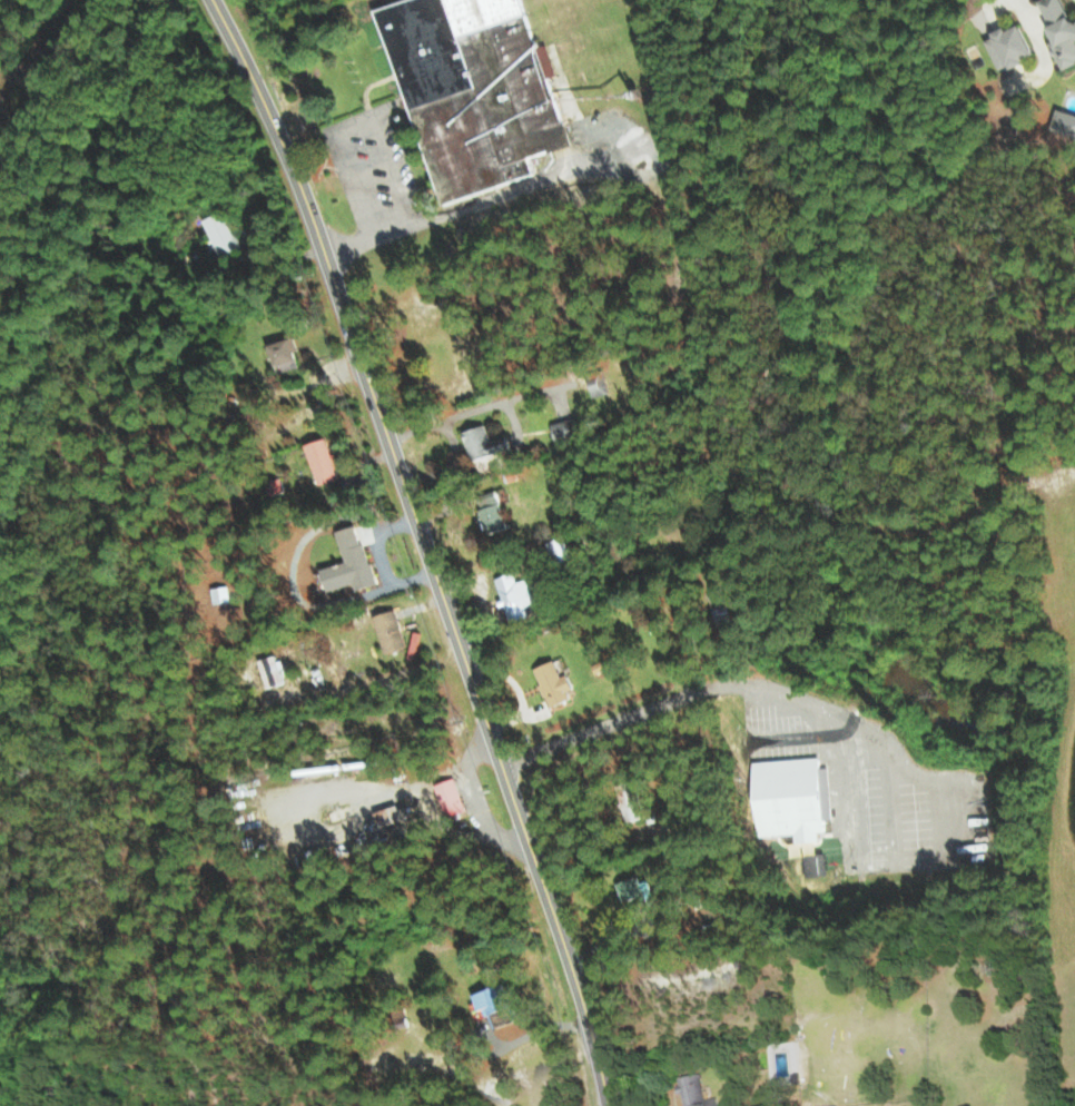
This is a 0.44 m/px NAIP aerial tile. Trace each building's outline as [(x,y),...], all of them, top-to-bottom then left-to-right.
[(1074,62),(1074,23),(1066,20),(1064,9),(1064,6),(1060,7),(1061,3),(1061,0),(1037,0),(1042,24),(1052,67),(1074,62)] [(995,71),(1028,56),(1012,22),(979,38),(995,71)] [(1051,109),(1045,129),(1074,138),(1074,116),(1051,109)] [(223,257),(245,250),(233,211),(211,218),(223,257)] [(285,364),(288,370),(307,363),(297,335),(272,345),(280,366),(285,364)] [(611,392),(605,368),(588,373),(594,397),(611,392)] [(559,441),(583,437),(580,418),(555,423),(559,441)] [(509,435),(493,440),(488,424),(467,431),(476,460),(513,449),(509,435)] [(309,445),(322,484),(342,478),(329,438),(309,445)] [(480,508),(489,535),(510,528),(501,501),(480,508)] [(370,524),(360,526),(363,543),(373,541),(370,524)] [(349,562),(326,569),(332,590),(357,583),(359,591),(381,584),(369,543),(363,544),(358,526),(340,532),(349,562)] [(572,555),(565,536),(547,543),(554,562),(572,555)] [(529,578),(519,581),(517,573),(497,577),(504,606),(508,605),(512,623),(532,619),(529,605),(535,603),(529,578)] [(409,649),(399,610),(379,615),(388,654),(409,649)] [(269,687),(287,684),(281,654),(263,658),(269,687)] [(536,668),(552,706),(574,697),(571,689),(577,686),(571,671),(565,674),(558,658),(536,668)] [(758,760),(761,834),(795,833),(796,842),(820,840),(820,831),(830,830),(826,757),(758,760)] [(438,782),(447,817),(467,811),(458,777),(438,782)] [(622,795),(629,821),(647,816),(641,790),(622,795)] [(384,825),(406,818),(402,803),(379,810),(384,825)] [(805,853),(806,875),(823,874),(822,852),(805,853)] [(482,1009),(488,1007),(491,1014),(516,1006),(508,982),(477,993),(482,1009)] [(687,1105),(714,1105),(711,1088),(704,1089),(701,1073),(682,1076),(687,1105)]
